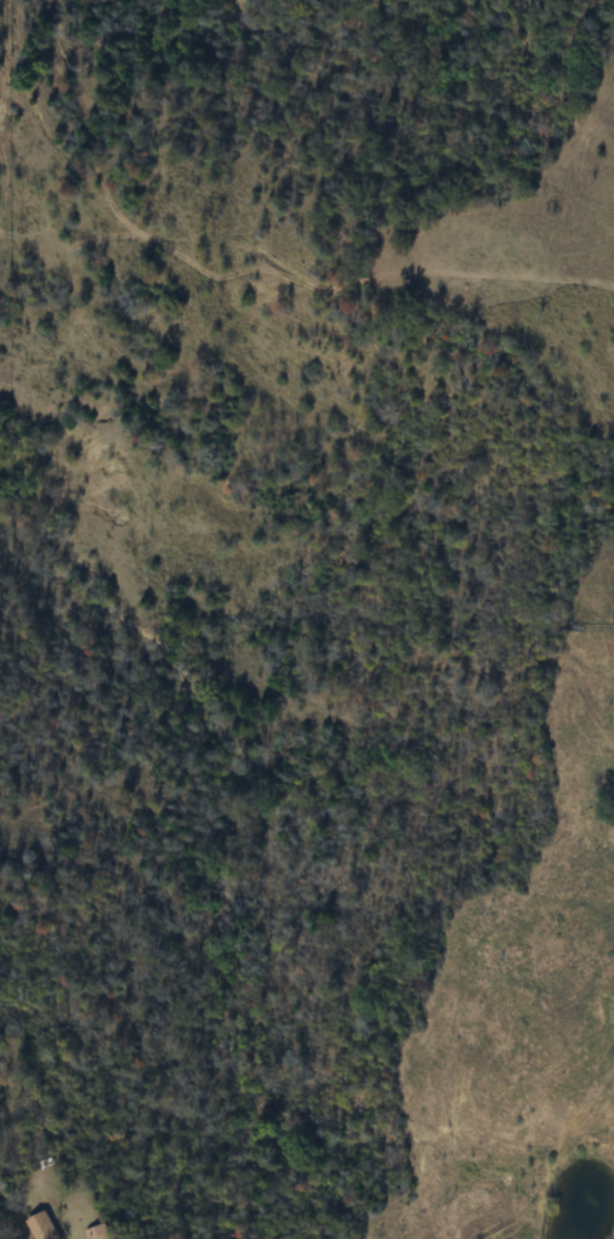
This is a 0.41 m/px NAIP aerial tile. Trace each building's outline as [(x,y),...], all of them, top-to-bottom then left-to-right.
[(48,1212),(30,1223),(39,1238),(64,1238),(48,1212)]
